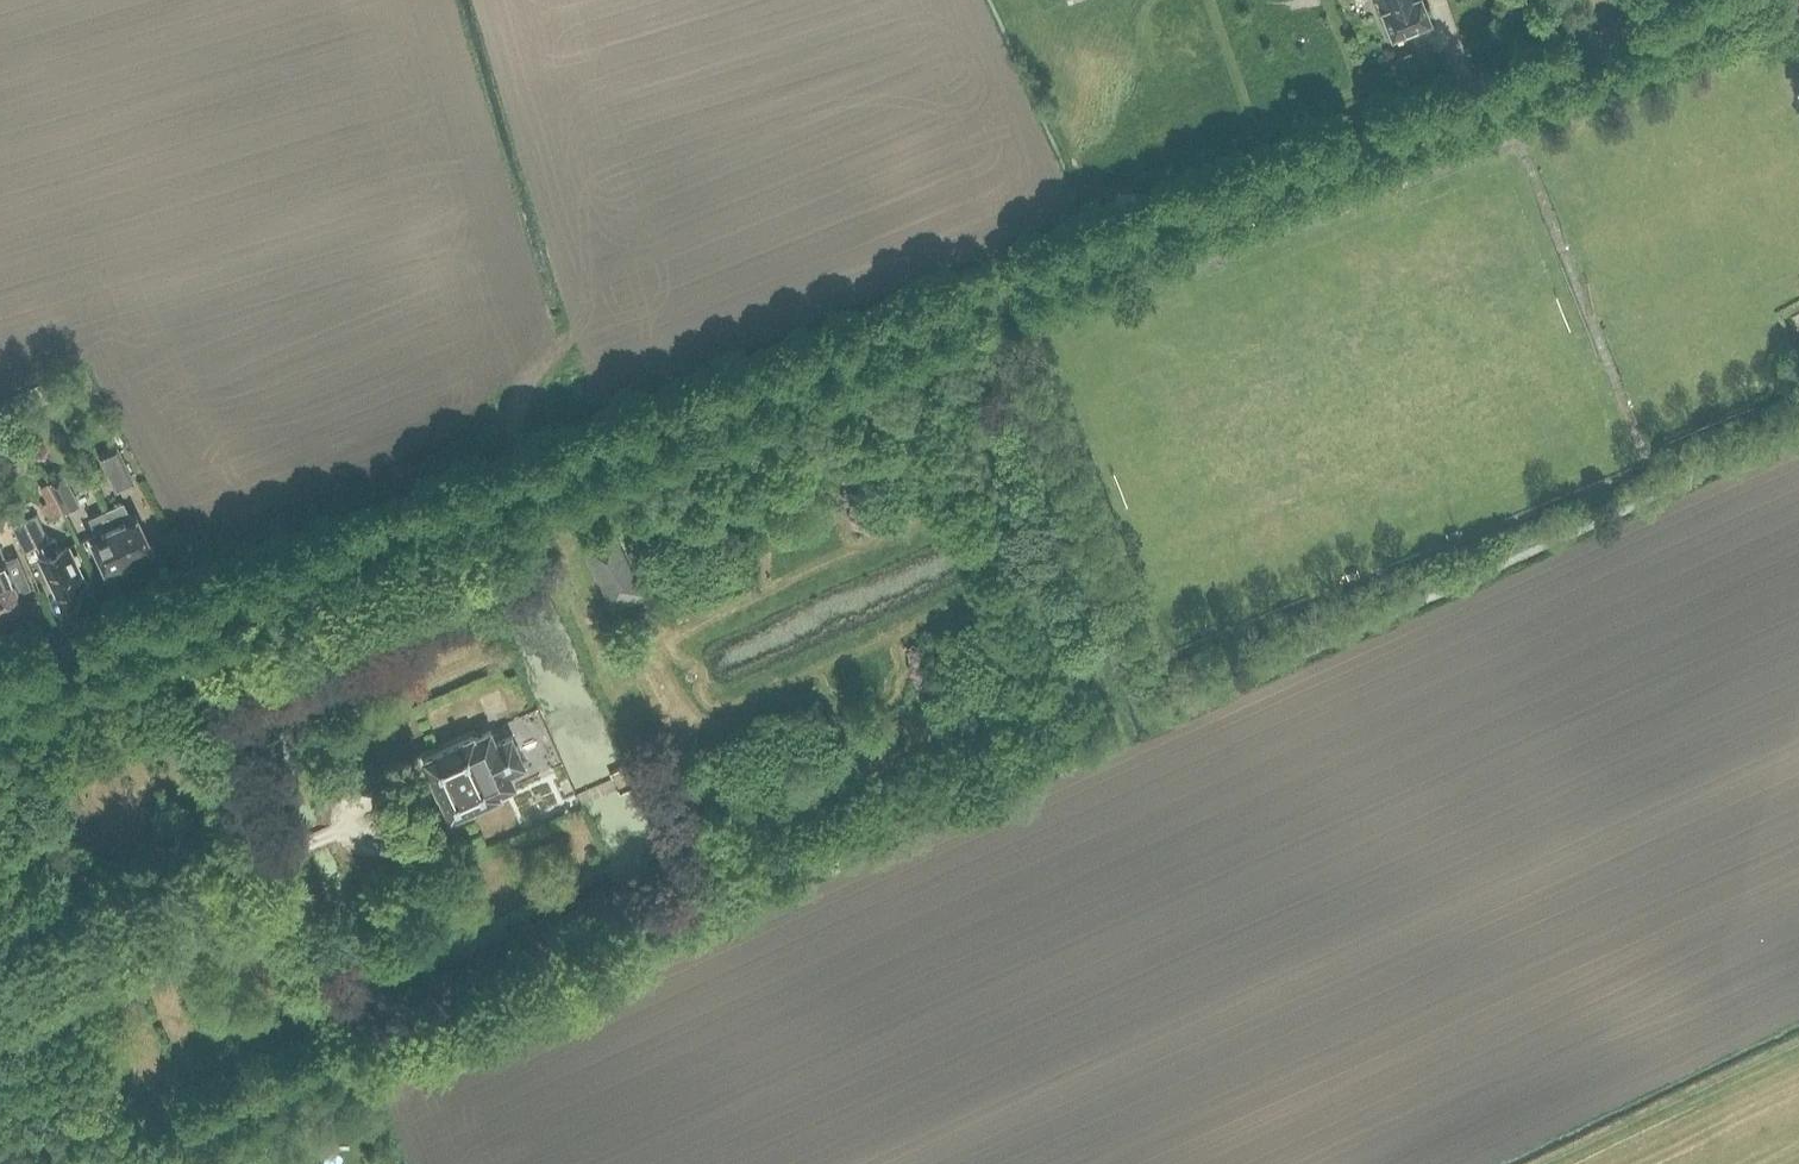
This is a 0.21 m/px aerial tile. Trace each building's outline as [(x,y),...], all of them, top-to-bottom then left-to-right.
[(1422,0),(1377,0),(1382,12),(1381,12),(1392,38),(1430,23),(1422,0)] [(98,456),(116,494),(135,484),(118,447),(98,456)] [(49,482),(64,512),(80,504),(65,474),(49,482)] [(64,512),(49,482),(38,487),(46,502),(42,504),(49,519),(63,512),(63,513),(64,512)] [(106,510),(130,562),(153,551),(137,515),(131,518),(123,502),(106,510)] [(130,562),(106,510),(88,518),(96,534),(89,537),(106,573),(130,562)] [(84,580),(67,545),(60,549),(54,538),(48,541),(36,515),(12,526),(24,552),(37,546),(43,558),(39,559),(56,593),(84,580)] [(585,548),(598,575),(626,561),(614,535),(585,548)] [(5,558),(0,546),(0,592),(9,613),(25,606),(18,591),(33,585),(19,552),(5,558)] [(9,613),(0,592),(0,617),(9,613)] [(423,759),(450,819),(501,796),(500,794),(516,786),(510,773),(525,766),(511,736),(496,743),(490,730),(474,738),(473,736),(423,759)] [(373,1163),(395,1163),(389,1155),(373,1163)]
